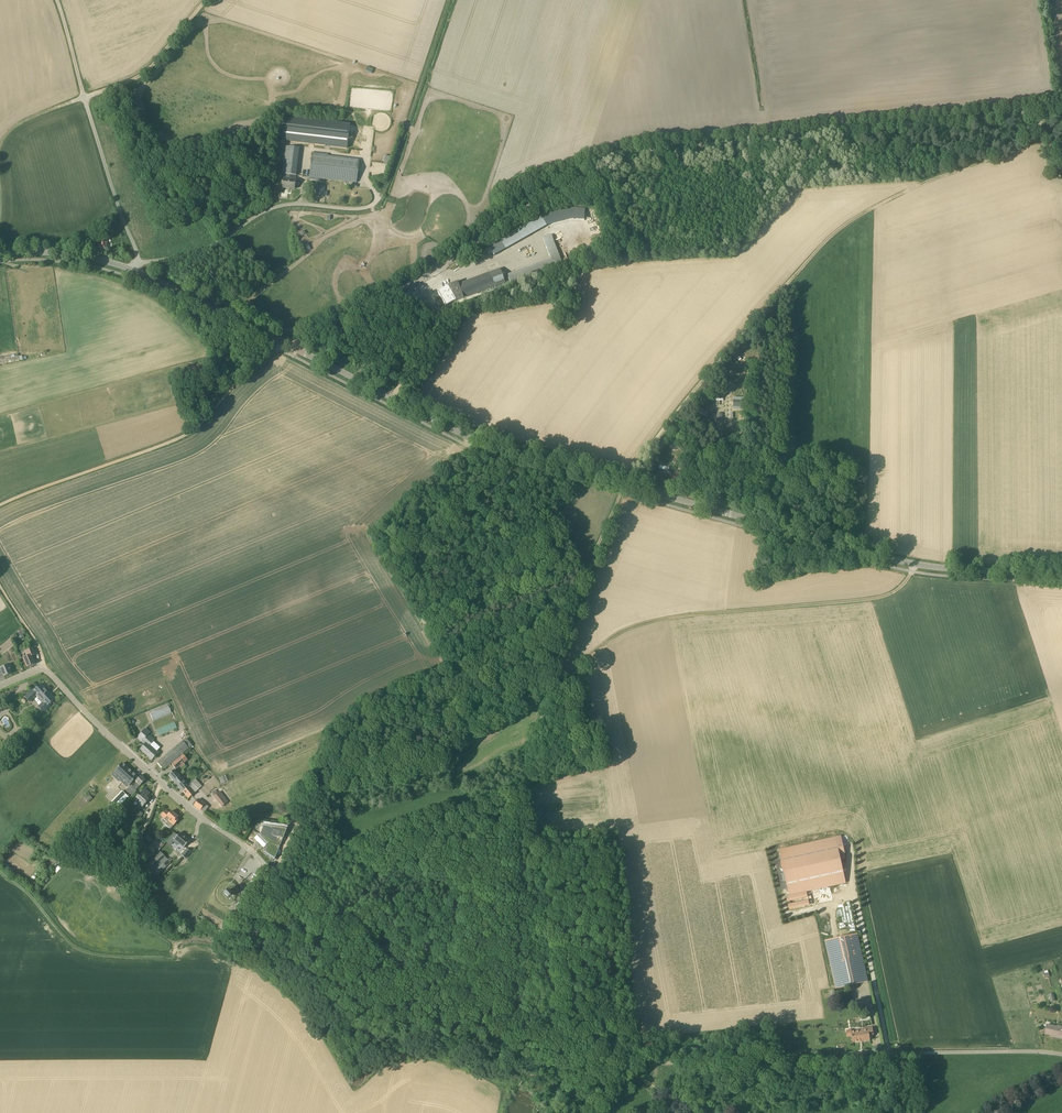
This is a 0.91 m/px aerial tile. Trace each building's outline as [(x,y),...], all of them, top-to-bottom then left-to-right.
[(284,116),(281,141),(347,149),(350,124),(284,116)] [(296,176),(299,148),(286,146),(280,146),(278,162),(284,163),(282,174),(284,174),(283,183),(282,188),(294,189),(296,180),(294,180),(295,175),(296,176)] [(359,159),(329,156),(328,156),(328,154),(312,152),(309,177),(356,183),(359,159)] [(320,186),(319,193),(316,193),(315,196),(323,197),(324,186),(320,186)] [(548,221),(564,219),(563,210),(547,212),(548,221)] [(542,237),(549,260),(509,272),(512,280),(561,264),(551,234),(542,237)] [(510,243),(505,236),(484,250),(488,257),(510,243)] [(108,239),(101,237),(98,248),(105,249),(108,239)] [(305,252),(310,249),(307,243),(302,246),(305,252)] [(505,283),(500,269),(458,284),(463,298),(505,283)] [(456,301),(463,298),(458,284),(457,282),(458,282),(447,286),(456,301)] [(439,283),(426,293),(436,306),(449,296),(439,283)] [(747,398),(734,397),(733,409),(747,410),(747,398)] [(699,413),(706,419),(709,414),(702,408),(698,413),(699,413)] [(728,420),(723,420),(723,415),(717,415),(717,422),(723,422),(723,442),(728,442),(728,420)] [(673,473),(659,469),(656,478),(665,481),(666,479),(671,480),(673,473)] [(32,656),(36,654),(33,647),(25,651),(27,656),(23,658),(27,668),(35,664),(32,656)] [(9,664),(0,668),(0,676),(3,674),(4,677),(12,674),(10,668),(11,668),(9,664)] [(41,684),(34,690),(33,689),(25,697),(29,701),(37,694),(46,703),(40,709),(43,712),(50,706),(49,704),(54,700),(48,694),(49,693),(41,684)] [(0,706),(0,712),(8,709),(6,703),(0,706)] [(153,720),(173,714),(169,704),(150,711),(153,720)] [(156,730),(158,736),(177,728),(174,722),(156,730)] [(25,734),(20,729),(11,738),(16,743),(25,734)] [(145,729),(137,737),(145,744),(147,742),(149,745),(154,740),(148,735),(150,733),(145,729)] [(189,748),(192,746),(186,738),(183,741),(157,763),(163,770),(189,748)] [(158,753),(149,745),(147,742),(145,744),(140,749),(152,760),(158,753)] [(183,755),(172,764),(176,770),(180,766),(181,768),(185,765),(183,763),(188,760),(183,755)] [(120,766),(113,773),(128,787),(135,780),(120,766)] [(183,792),(189,787),(189,786),(182,778),(174,770),(168,775),(183,792)] [(107,775),(101,782),(105,787),(112,779),(107,775)] [(136,790),(141,785),(146,780),(141,775),(135,782),(136,783),(133,786),(132,785),(126,791),(132,796),(137,791),(136,790)] [(199,789),(198,789),(201,786),(196,780),(189,786),(189,787),(183,792),(188,799),(195,793),(199,789)] [(146,797),(150,794),(144,789),(138,795),(135,799),(140,804),(139,806),(142,808),(147,802),(146,802),(149,799),(146,797)] [(220,792),(218,793),(216,790),(214,791),(211,793),(214,796),(222,806),(228,802),(220,792)] [(128,797),(122,792),(112,803),(117,808),(128,797)] [(93,798),(89,794),(84,799),(88,803),(93,798)] [(198,799),(194,806),(204,813),(208,807),(198,799)] [(213,820),(215,817),(207,810),(205,812),(213,820)] [(171,828),(173,826),(175,823),(173,822),(178,817),(171,811),(169,814),(166,811),(162,816),(165,818),(164,819),(168,822),(166,824),(171,828)] [(287,828),(264,825),(260,835),(261,835),(270,839),(281,844),(287,828)] [(184,848),(190,841),(189,841),(180,833),(178,836),(174,833),(169,839),(173,842),(177,845),(178,843),(183,848),(184,848)] [(841,837),(777,847),(781,873),(783,872),(787,893),(845,884),(841,859),(844,859),(841,837)] [(281,844),(270,839),(265,853),(274,859),(274,860),(281,844)] [(120,842),(115,848),(120,853),(122,851),(126,854),(129,850),(120,842)] [(187,849),(181,855),(185,859),(191,852),(187,849)] [(171,863),(160,852),(147,864),(158,875),(171,863)] [(227,898),(231,894),(228,890),(223,894),(227,898)] [(787,902),(807,897),(806,892),(785,896),(787,902)] [(787,904),(788,910),(809,905),(807,899),(787,904)] [(868,981),(857,934),(825,941),(836,988),(868,981)] [(1057,1026),(1057,1027),(1047,1025),(1045,1034),(1053,1036),(1053,1037),(1061,1039),(1061,1026),(1057,1026)] [(870,1036),(874,1035),(873,1027),(868,1028),(868,1029),(852,1032),(851,1030),(846,1030),(847,1037),(852,1036),(853,1043),(870,1040),(870,1036)]
